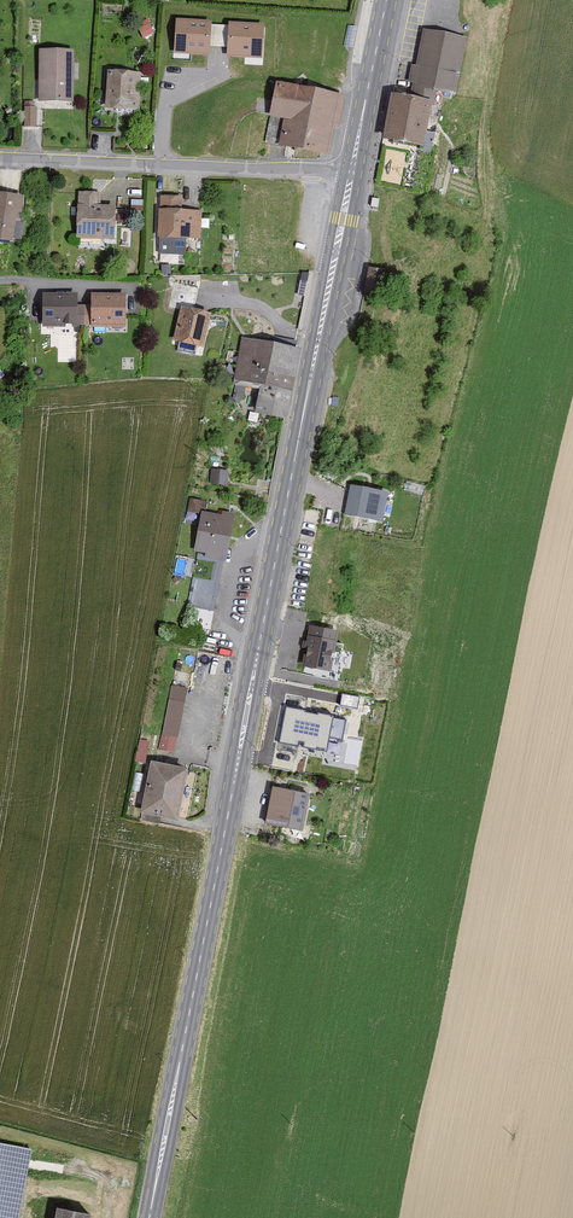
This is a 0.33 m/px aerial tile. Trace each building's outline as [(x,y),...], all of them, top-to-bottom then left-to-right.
[(212,24),(175,22),(174,56),(210,58),(211,49),(212,27),(212,24)] [(265,28),(228,25),(228,28),(227,50),(226,59),(263,62),(265,28)] [(228,28),(212,27),(211,49),(227,50),(228,28)] [(467,38),(420,30),(414,62),(407,101),(392,98),(383,145),(431,154),(435,135),(428,134),(435,93),(456,97),(467,38)] [(75,49),(40,48),(39,99),(74,99),(75,49)] [(142,72),(108,69),(105,106),(139,108),(142,72)] [(276,85),(269,120),(283,123),(277,150),(328,160),(334,130),(339,131),(345,99),(276,85)] [(37,106),(26,106),(26,126),(37,126),(37,106)] [(0,191),(0,236),(18,239),(25,195),(0,191)] [(99,192),(80,191),(78,236),(114,237),(115,205),(98,205),(99,192)] [(183,195),(160,194),(158,236),(201,238),(202,211),(183,210),(183,195)] [(77,298),(43,298),(43,328),(76,328),(77,298)] [(125,328),(125,298),(92,298),(92,329),(125,328)] [(212,312),(182,305),(173,347),(203,353),(212,312)] [(286,418),(300,348),(244,336),(234,380),(262,386),(256,411),(286,418)] [(229,470),(212,468),(211,482),(228,483),(229,470)] [(389,489),(350,482),(344,512),(383,519),(389,489)] [(222,515),(203,511),(195,550),(198,550),(207,552),(206,556),(224,560),(226,560),(235,513),(223,510),(222,515)] [(207,552),(198,550),(185,623),(211,627),(224,560),(206,556),(207,552)] [(339,627),(307,621),(300,664),(332,669),(339,627)] [(169,683),(159,748),(177,751),(186,685),(169,683)] [(346,718),(286,706),(279,740),(327,750),(329,736),(342,739),(346,718)] [(144,761),(149,740),(141,738),(136,759),(144,761)] [(189,769),(151,761),(142,811),(180,819),(189,769)] [(310,790),(273,783),(266,820),(302,827),(310,790)] [(0,1141),(0,1217),(19,1217),(33,1147),(0,1141)] [(58,1208),(56,1217),(91,1217),(92,1214),(58,1208)]
